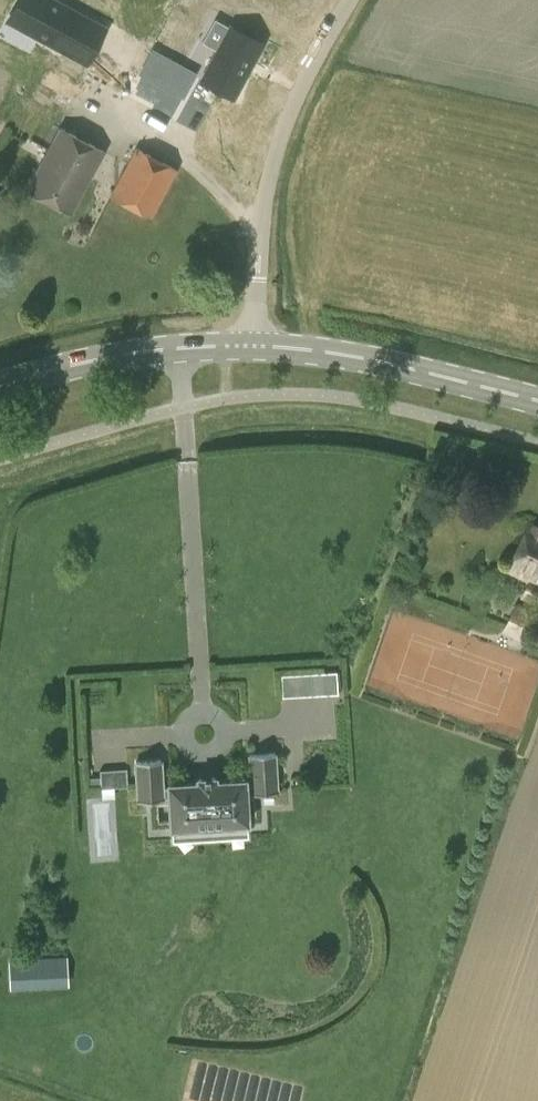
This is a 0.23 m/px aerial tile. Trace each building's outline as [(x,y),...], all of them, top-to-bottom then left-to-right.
[(110,30),(54,0),(41,0),(25,30),(72,56),(84,33),(103,44),(110,30)] [(200,78),(232,95),(261,40),(229,23),(200,78)] [(175,69),(148,54),(136,75),(163,90),(175,69)] [(70,213),(104,150),(61,127),(27,189),(70,213)] [(178,169),(135,147),(109,195),(151,218),(178,169)] [(523,597),(537,604),(537,526),(529,522),(507,569),(531,580),(523,597)] [(515,605),(508,621),(523,628),(526,630),(534,614),(515,605)] [(335,669),(279,671),(280,694),(336,691),(335,669)] [(247,823),(246,799),(245,792),(252,792),(252,794),(277,792),(274,753),(250,754),(251,782),(245,783),(245,780),(215,782),(214,778),(198,779),(198,783),(168,785),(169,787),(162,788),(160,760),(135,761),(138,801),(163,799),(163,797),(169,797),(171,823),(171,828),(196,826),(196,831),(223,830),(222,825),(247,823)] [(127,769),(102,771),(103,787),(128,786),(127,769)] [(67,957),(9,959),(10,988),(68,985),(67,957)]
